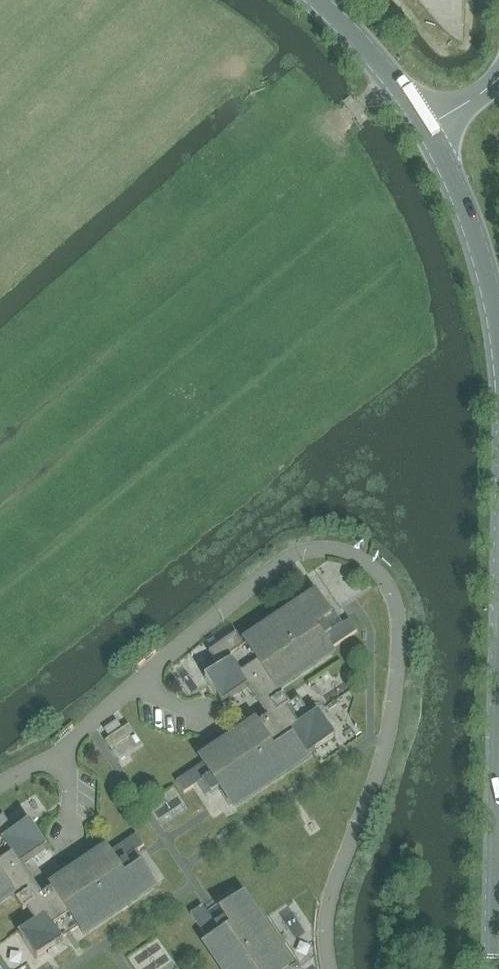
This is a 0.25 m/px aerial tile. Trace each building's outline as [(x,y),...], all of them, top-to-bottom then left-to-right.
[(332,617),(318,597),(245,647),(237,635),(209,653),(220,669),(205,679),(223,705),(248,688),(267,717),(201,762),(203,764),(176,782),(183,793),(202,781),(211,794),(221,787),(234,805),(335,737),(318,711),(311,715),(299,697),(288,704),(277,688),(332,651),(330,649),(357,631),(350,621),(332,633),(324,622),(332,617)] [(188,677),(206,674),(201,644),(182,647),(188,677)] [(129,725),(105,741),(119,762),(143,746),(129,725)] [(162,811),(185,796),(172,777),(150,792),(162,811)] [(11,893),(23,911),(26,908),(35,921),(18,933),(35,959),(63,940),(62,938),(78,927),(82,933),(154,884),(141,864),(133,869),(126,859),(144,846),(137,834),(110,853),(108,850),(42,895),(22,865),(47,848),(29,821),(14,832),(3,816),(0,818),(0,900),(11,893)] [(291,893),(280,899),(294,926),(305,921),(291,893)] [(207,942),(225,968),(287,968),(239,897),(218,911),(223,919),(213,926),(200,907),(190,914),(208,941),(207,942)] [(161,926),(132,944),(146,966),(174,948),(161,926)]
